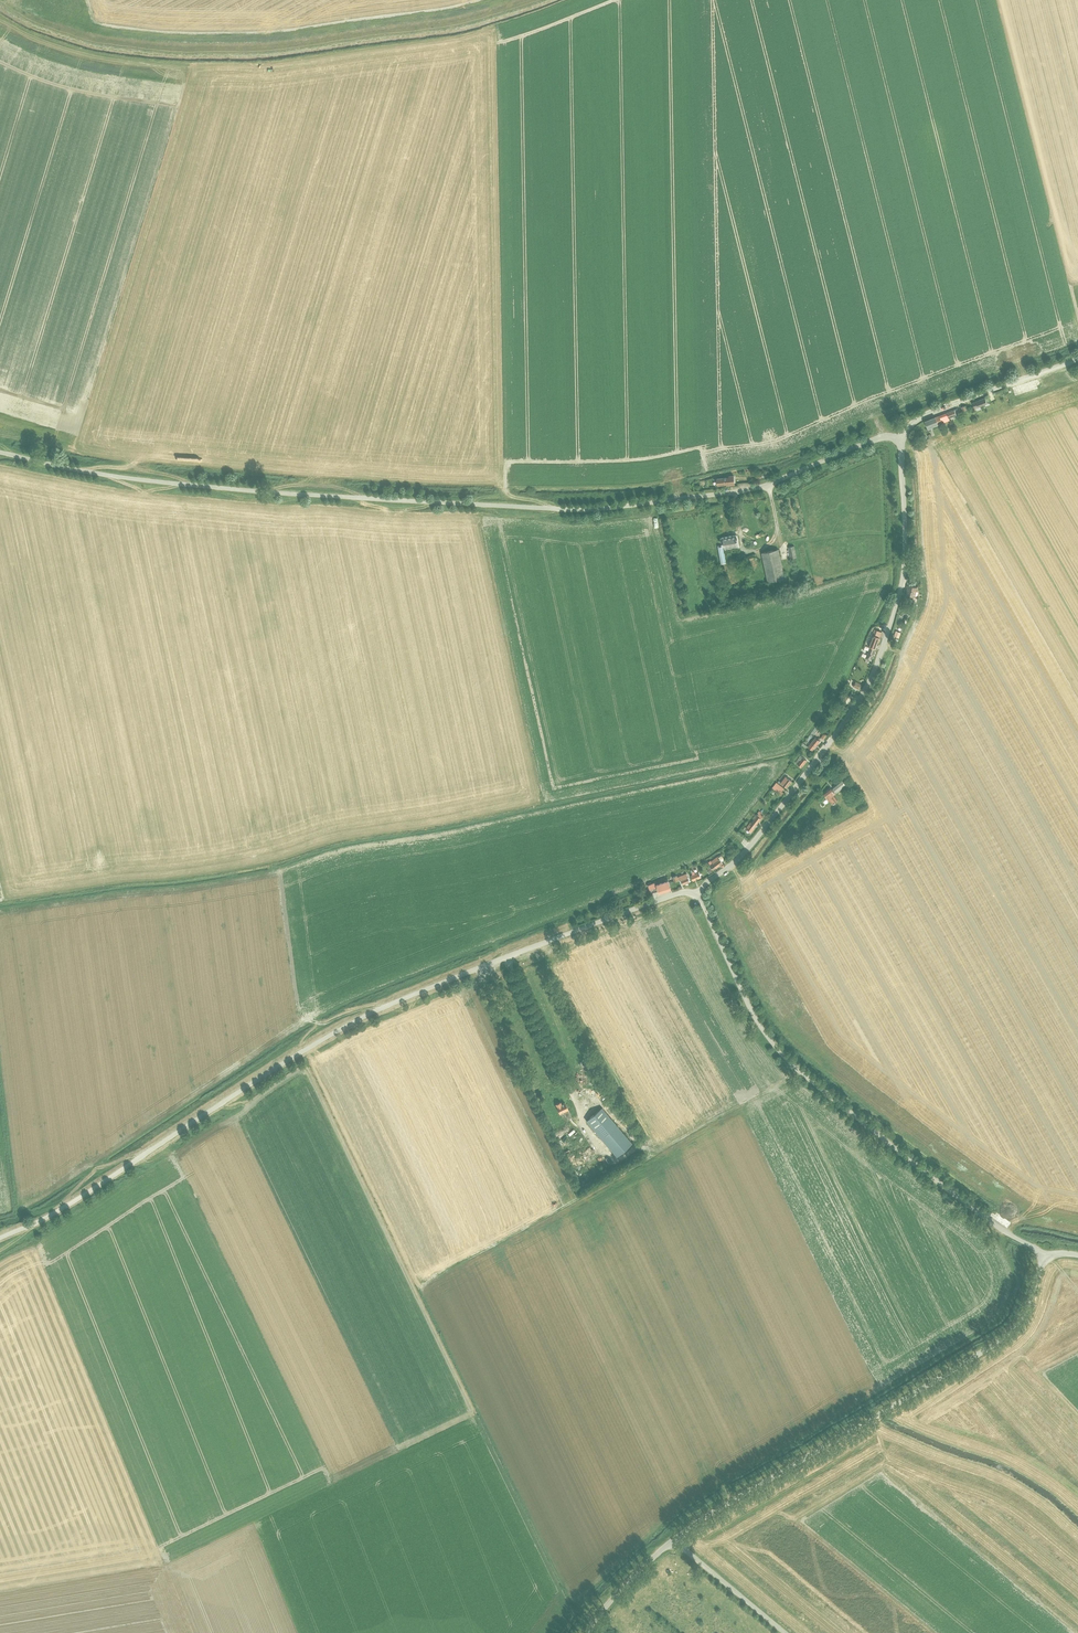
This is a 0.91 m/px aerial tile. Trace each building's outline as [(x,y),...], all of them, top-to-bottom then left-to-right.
[(1068,370),(1041,378),(1043,386),(1071,378),(1068,370)] [(985,407),(984,406),(984,404),(987,403),(987,402),(990,401),(989,398),(986,400),(985,398),(972,403),(974,408),(982,405),(982,407),(985,407)] [(957,409),(947,413),(949,418),(953,416),(954,418),(960,416),(957,409)] [(949,418),(947,413),(925,421),(928,428),(950,420),(949,418)] [(734,483),(734,475),(729,476),(729,477),(717,479),(718,485),(734,483)] [(723,549),(738,546),(736,536),(723,538),(724,546),(718,547),(720,558),(719,558),(720,564),(726,563),(723,549)] [(791,558),(797,557),(794,546),(788,547),(791,558)] [(768,582),(785,578),(778,549),(762,553),(768,582)] [(914,597),(917,587),(914,586),(915,583),(912,582),(911,586),(908,585),(906,594),(910,596),(909,600),(915,601),(916,597),(914,597)] [(866,657),(872,659),(880,637),(879,636),(881,630),(877,628),(876,630),(874,634),(866,657)] [(856,681),(853,686),(859,689),(861,685),(856,681)] [(812,750),(820,741),(815,737),(808,747),(812,750)] [(801,767),(807,760),(803,757),(800,755),(795,762),(798,764),(797,764),(801,767)] [(787,788),(792,781),(785,776),(780,783),(787,788)] [(832,786),(834,789),(837,792),(847,784),(842,778),(832,786)] [(784,788),(778,784),(776,782),(773,787),(775,790),(777,792),(778,791),(779,791),(780,790),(782,791),(784,788)] [(833,790),(830,787),(823,793),(832,804),(838,800),(833,795),(837,792),(834,789),(833,790)] [(752,822),(751,823),(750,822),(746,828),(751,832),(754,828),(763,816),(760,814),(761,813),(759,811),(758,813),(759,813),(752,822)] [(714,869),(716,868),(723,863),(718,856),(711,861),(708,862),(714,869)] [(693,881),(701,877),(699,872),(695,874),(694,872),(693,872),(693,873),(692,874),(692,875),(691,875),(693,881)] [(682,885),(690,882),(687,874),(677,877),(677,876),(673,877),(674,881),(678,880),(680,879),(682,885)] [(656,885),(656,883),(648,885),(650,890),(657,888),(659,893),(671,889),(668,881),(656,885)] [(567,1119),(572,1117),(565,1102),(561,1104),(560,1102),(556,1104),(560,1113),(564,1111),(567,1119)] [(616,1156),(631,1143),(602,1108),(586,1121),(616,1156)]
